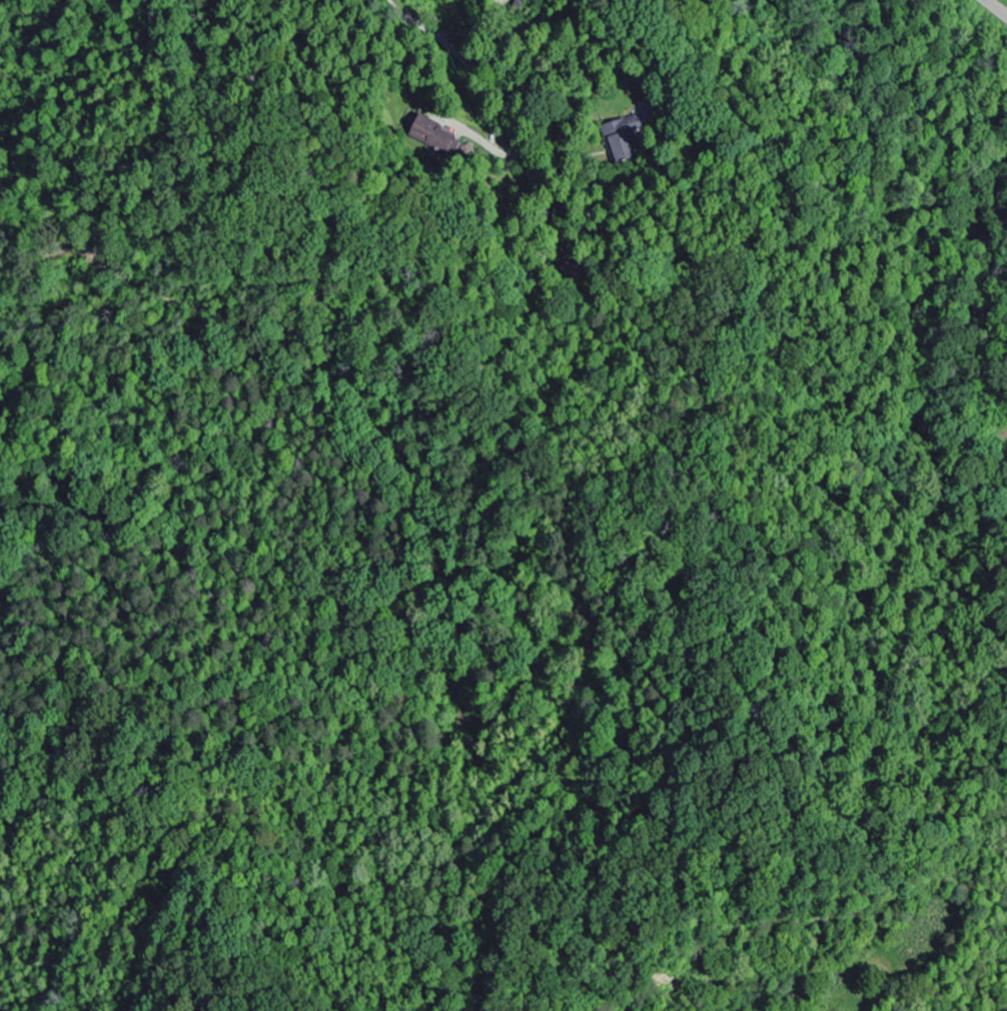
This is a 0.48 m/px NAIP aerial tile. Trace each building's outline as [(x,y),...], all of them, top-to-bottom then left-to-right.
[(457,145),(419,109),(404,125),(443,161),(457,145)] [(605,125),(613,166),(634,162),(626,121),(605,125)]
